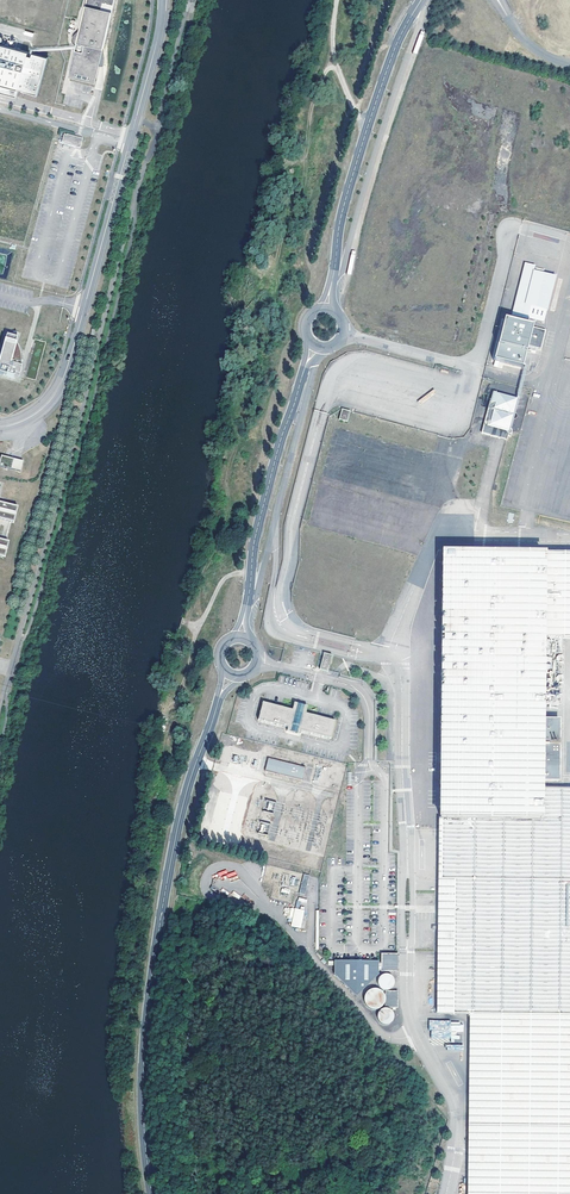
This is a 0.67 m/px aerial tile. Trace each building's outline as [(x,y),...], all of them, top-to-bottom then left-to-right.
[(81,27),(80,27),(77,31),(74,34),(73,36),(72,39),(72,40),(73,42),(74,43),(76,44),(74,54),(76,55),(74,64),(77,64),(74,74),(75,74),(77,75),(79,77),(80,77),(82,78),(85,78),(87,79),(89,78),(91,78),(92,77),(94,68),(97,69),(98,65),(101,53),(100,46),(104,47),(115,0),(87,0),(81,27)] [(37,95),(48,57),(33,53),(32,56),(27,55),(28,51),(0,44),(0,85),(37,95)] [(79,138),(64,134),(62,144),(77,147),(79,138)] [(496,358),(524,365),(529,345),(533,328),(535,322),(507,315),(496,358)] [(546,331),(533,328),(529,345),(541,348),(546,331)] [(6,335),(0,360),(0,374),(13,378),(14,375),(19,376),(21,367),(20,367),(19,362),(18,356),(20,355),(19,350),(16,350),(15,343),(16,338),(6,335)] [(506,441),(508,441),(509,436),(513,437),(515,432),(510,431),(519,401),(495,394),(484,434),(506,441)] [(350,422),(353,412),(344,409),(340,420),(350,422)] [(374,450),(375,439),(368,438),(366,449),(374,450)] [(348,445),(345,458),(353,459),(356,447),(348,445)] [(1,456),(0,461),(0,467),(11,469),(13,459),(1,456)] [(1,557),(5,542),(4,542),(9,522),(10,522),(14,508),(0,504),(0,557),(1,557)] [(515,553),(515,549),(507,549),(507,552),(493,552),(445,552),(441,817),(441,889),(440,940),(439,1013),(472,1014),(471,1061),(470,1146),(469,1193),(569,1193),(569,789),(543,788),(543,780),(562,780),(563,719),(543,719),(543,703),(563,703),(563,637),(569,637),(569,554),(515,553)] [(329,671),(332,660),(323,658),(321,669),(329,671)] [(332,737),(336,721),(306,713),(308,706),(296,703),(294,710),(264,702),(260,718),(290,726),(289,730),(301,732),(302,729),(332,737)] [(306,767),(268,757),(264,770),(303,780),(306,767)] [(304,874),(299,893),(305,894),(310,875),(304,874)] [(231,894),(238,899),(241,896),(234,891),(231,894)] [(299,908),(301,902),(306,904),(307,899),(298,897),(296,907),(299,908)] [(290,926),(301,928),(304,910),(285,907),(284,915),(292,917),(290,926)] [(383,971),(398,971),(398,955),(383,955),(383,971)] [(379,962),(335,961),(335,975),(357,997),(379,975),(379,962)] [(393,987),(394,983),(393,979),(390,976),(386,976),(382,977),(380,979),(379,984),(382,988),(386,990),(386,999),(384,995),(381,991),(376,989),(371,990),(368,993),(366,995),(365,999),(367,1004),(370,1007),(375,1009),(379,1008),(383,1006),(385,1002),(386,1002),(387,1009),(383,1009),(380,1012),(379,1015),(379,1021),(383,1024),(388,1024),(392,1021),(393,1017),(392,1013),(389,1011),(389,1008),(397,1008),(397,994),(389,993),(389,990),(393,987)] [(430,1021),(429,1038),(451,1039),(451,1042),(461,1043),(461,1033),(463,1033),(463,1021),(430,1021)]
